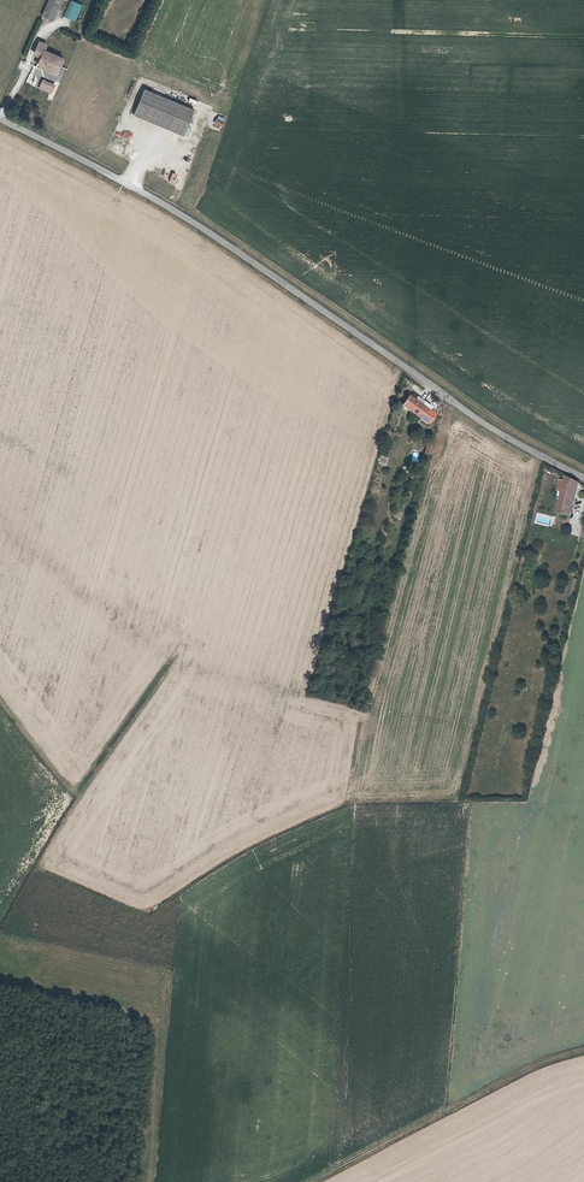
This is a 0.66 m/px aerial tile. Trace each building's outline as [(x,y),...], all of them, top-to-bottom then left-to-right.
[(52,20),(62,0),(48,0),(42,15),(52,20)] [(76,21),(83,5),(72,0),(70,0),(63,16),(76,21)] [(57,71),(63,58),(45,50),(44,50),(38,63),(57,71)] [(34,86),(38,88),(44,72),(33,67),(28,80),(35,82),(34,86)] [(42,78),(38,89),(51,95),(55,84),(42,78)] [(135,114),(186,135),(196,109),(145,88),(135,114)] [(221,130),(225,118),(218,115),(213,126),(221,130)] [(418,400),(412,395),(406,404),(420,415),(425,405),(418,400)] [(418,400),(425,405),(428,401),(421,395),(418,400)] [(435,406),(428,401),(425,405),(432,410),(435,406)] [(437,414),(432,410),(425,405),(420,415),(431,423),(437,414)] [(433,453),(436,442),(430,440),(427,451),(433,453)] [(414,451),(409,463),(414,465),(419,454),(414,451)] [(378,463),(386,465),(388,458),(380,456),(378,463)] [(573,517),(576,500),(572,499),(575,486),(579,487),(580,483),(567,477),(566,482),(561,481),(559,492),(564,493),(560,514),(573,517)] [(575,579),(570,597),(575,598),(579,580),(575,579)]
